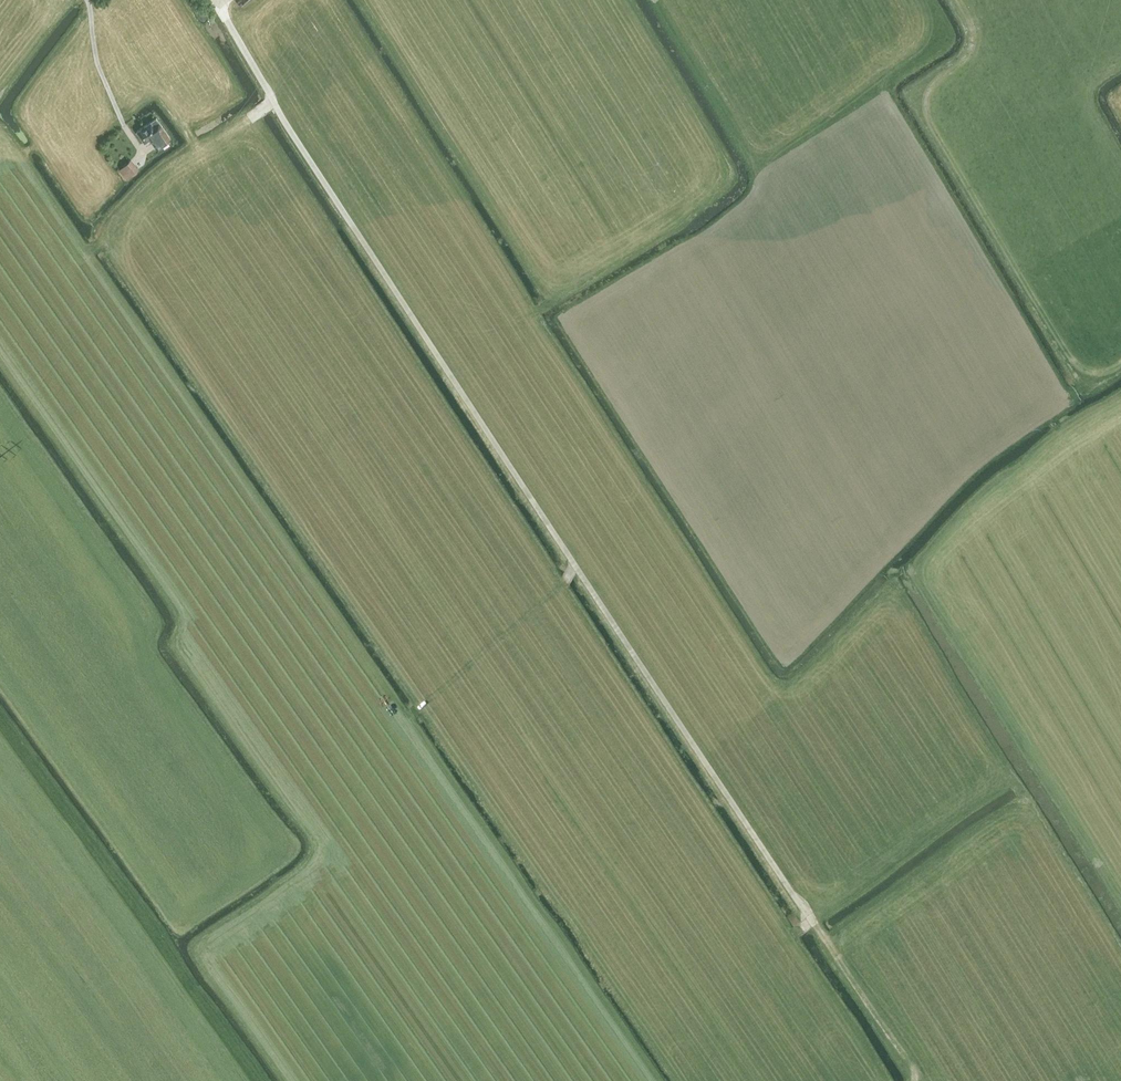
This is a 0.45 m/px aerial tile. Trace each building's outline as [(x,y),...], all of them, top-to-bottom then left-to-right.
[(170,138),(156,117),(150,121),(136,131),(144,142),(151,137),(158,146),(161,144),(164,148),(169,144),(166,140),(170,138)] [(118,170),(126,179),(136,170),(128,161),(118,170)]
